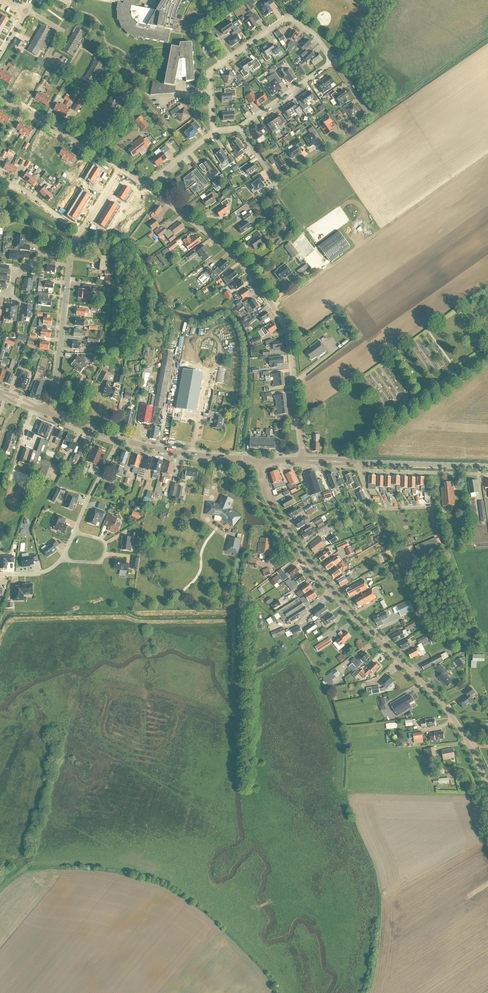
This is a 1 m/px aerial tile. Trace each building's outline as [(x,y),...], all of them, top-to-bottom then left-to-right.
[(148,8),(145,7),(144,10),(135,8),(137,0),(97,0),(118,4),(117,8),(117,12),(117,18),(119,21),(121,26),(123,29),(127,33),(130,35),(135,38),(138,38),(167,44),(170,31),(172,31),(174,20),(175,17),(176,13),(177,9),(179,5),(181,2),(182,0),(163,0),(156,12),(147,10),(148,8)] [(264,2),(265,3),(259,8),(265,17),(272,12),(268,6),(274,2),(273,0),(266,0),(264,2)] [(246,6),(250,11),(255,8),(251,2),(246,6)] [(252,12),(246,16),(248,20),(245,22),(251,30),(257,26),(255,23),(260,20),(256,15),(254,16),(252,12)] [(0,21),(0,22),(0,23),(5,26),(8,20),(3,17),(3,16),(0,14),(0,17),(2,18),(0,21)] [(228,21),(219,28),(223,35),(231,29),(233,31),(241,26),(237,21),(231,25),(228,21)] [(44,42),(51,31),(42,26),(27,51),(36,56),(40,49),(42,51),(46,43),(44,42)] [(73,34),(80,38),(83,40),(85,38),(82,36),(84,32),(76,28),(73,34)] [(231,34),(233,37),(228,41),(232,46),(240,41),(237,36),(241,33),(238,29),(231,34)] [(287,39),(290,41),(287,45),(292,49),(296,43),(294,41),(298,34),(293,30),(287,39)] [(70,40),(77,44),(80,46),(81,43),(78,42),(80,38),(73,34),(70,40)] [(308,54),(305,51),(311,45),(306,39),(298,46),(302,51),(298,54),(303,59),(308,54)] [(75,47),(77,44),(70,40),(66,45),(74,50),(77,51),(78,49),(75,47)] [(186,82),(194,82),(191,43),(182,44),(182,43),(179,44),(179,48),(171,47),(164,84),(152,82),(150,95),(175,93),(175,87),(174,86),(175,79),(185,78),(186,82)] [(265,46),(271,55),(274,53),(275,56),(280,52),(276,47),(274,49),(270,43),(268,44),(265,46)] [(74,55),(72,53),(74,50),(66,45),(63,51),(73,57),(74,55)] [(262,48),(261,49),(265,55),(262,57),(266,62),(270,59),(269,57),(271,55),(265,46),(262,48)] [(313,65),(321,59),(317,53),(315,55),(312,51),(308,55),(303,60),(305,62),(307,61),(308,63),(310,61),(313,65)] [(243,61),(249,70),(252,68),(254,71),(261,66),(259,64),(256,66),(254,62),(252,64),(248,59),(246,60),(246,59),(243,61)] [(101,68),(103,64),(96,60),(92,66),(99,70),(102,72),(103,70),(101,68)] [(243,61),(240,63),(240,64),(239,65),(243,70),(240,72),(244,77),(248,74),(247,72),(249,70),(243,61)] [(89,71),(96,76),(99,78),(100,75),(97,74),(99,70),(92,66),(89,71)] [(282,69),(278,72),(282,79),(285,77),(286,78),(290,83),(296,78),(292,72),(290,69),(285,73),(282,69)] [(85,77),(93,81),(95,83),(97,81),(94,79),(96,76),(89,71),(85,77)] [(229,71),(222,76),(225,80),(223,81),(226,85),(231,81),(230,81),(234,78),(233,77),(229,71)] [(281,89),(276,81),(279,79),(275,73),(267,79),(270,83),(266,87),(272,96),(281,89)] [(6,74),(2,80),(8,84),(12,77),(6,74)] [(235,78),(234,78),(236,81),(235,82),(238,86),(242,84),(236,75),(233,77),(235,78)] [(318,87),(323,93),(328,90),(326,88),(333,83),(329,76),(319,83),(321,85),(318,87)] [(85,77),(82,83),(92,89),(93,87),(90,85),(93,81),(85,77)] [(44,80),(41,84),(51,92),(54,88),(44,80)] [(19,81),(15,88),(21,91),(25,85),(19,81)] [(25,85),(21,91),(27,95),(31,88),(25,85)] [(221,94),(222,102),(232,101),(231,97),(236,97),(235,90),(231,90),(230,89),(224,90),(224,94),(221,94)] [(345,98),(347,96),(345,92),(345,93),(343,90),(337,94),(335,92),(330,95),(333,99),(336,97),(339,102),(336,104),(339,107),(347,102),(345,98)] [(303,94),(309,102),(313,99),(308,91),(303,94)] [(38,92),(34,99),(40,103),(44,96),(38,92)] [(246,97),(251,104),(254,101),(258,106),(267,99),(262,93),(255,98),(251,92),(246,97)] [(306,103),(309,102),(303,94),(299,97),(303,103),(300,105),(304,110),(309,107),(306,103)] [(109,101),(116,105),(119,107),(121,105),(118,103),(120,100),(112,95),(109,101)] [(44,96),(40,103),(46,106),(50,100),(44,96)] [(117,110),(114,109),(116,105),(109,101),(105,106),(113,111),(116,113),(117,110)] [(77,102),(72,110),(77,113),(82,105),(77,102)] [(57,103),(53,110),(59,114),(63,107),(57,103)] [(287,106),(293,114),(295,112),(297,115),(302,111),(297,105),(294,107),(291,103),(287,106)] [(347,105),(340,110),(344,115),(347,112),(351,118),(359,112),(353,104),(349,107),(347,105)] [(102,112),(110,117),(112,118),(114,116),(111,114),(113,111),(105,106),(102,112)] [(287,106),(282,109),(285,113),(283,115),(288,121),(292,118),(290,116),(293,114),(287,106)] [(63,107),(59,114),(65,117),(69,111),(63,107)] [(177,107),(170,113),(172,116),(176,114),(181,122),(189,116),(184,108),(180,111),(177,107)] [(102,112),(97,121),(107,127),(110,122),(108,120),(110,117),(102,112)] [(230,112),(222,113),(223,121),(234,120),(234,113),(230,113),(230,112)] [(11,118),(4,114),(0,120),(7,124),(11,118)] [(275,114),(271,117),(276,126),(279,124),(281,126),(285,123),(281,116),(278,118),(275,114)] [(141,116),(135,121),(142,131),(149,126),(141,116)] [(327,116),(322,120),(324,123),(320,126),(326,135),(333,131),(329,125),(332,122),(327,116)] [(269,125),(267,126),(272,134),(276,131),(274,127),(276,126),(271,117),(266,121),(269,125)] [(196,131),(200,128),(195,122),(191,125),(192,127),(184,134),(186,135),(185,136),(187,140),(193,138),(193,137),(197,133),(196,131)] [(26,127),(19,123),(16,129),(22,133),(26,127)] [(262,135),(267,132),(263,125),(257,129),(256,128),(250,132),(253,137),(256,141),(263,136),(262,135)] [(32,131),(26,127),(22,133),(28,137),(32,131)] [(308,144),(307,144),(309,147),(315,143),(317,141),(313,135),(316,132),(313,127),(308,130),(310,134),(304,139),(308,144)] [(44,146),(47,139),(41,136),(37,142),(44,146)] [(133,148),(128,151),(133,157),(136,155),(136,156),(140,153),(140,154),(149,147),(141,137),(131,145),(133,148)] [(54,143),(47,139),(44,146),(50,149),(54,143)] [(235,152),(233,153),(237,158),(244,154),(241,150),(244,149),(237,140),(232,143),(234,147),(233,148),(235,152)] [(292,144),(294,147),(287,152),(292,159),(297,155),(298,156),(301,153),(298,149),(302,146),(298,140),(292,144)] [(65,158),(69,152),(62,148),(59,154),(65,158)] [(161,153),(152,160),(157,166),(166,159),(163,155),(166,153),(163,148),(160,150),(161,153)] [(222,150),(215,155),(221,164),(227,161),(229,165),(234,162),(230,156),(227,158),(222,150)] [(75,156),(69,152),(65,158),(72,162),(75,156)] [(273,155),(268,159),(272,165),(275,163),(279,168),(285,164),(279,156),(276,159),(273,155)] [(5,163),(6,163),(3,169),(9,172),(12,166),(11,166),(7,164),(9,160),(7,159),(5,163)] [(203,164),(204,165),(203,166),(202,164),(199,166),(203,172),(204,171),(206,173),(208,172),(212,178),(218,173),(208,160),(203,164)] [(12,166),(9,172),(15,175),(18,169),(13,167),(15,163),(13,162),(11,166),(12,166)] [(247,167),(245,165),(240,169),(238,170),(241,173),(242,172),(243,174),(246,172),(248,175),(256,169),(252,164),(247,167)] [(95,167),(91,173),(97,177),(101,171),(95,167)] [(209,185),(196,169),(190,173),(191,174),(190,175),(189,174),(183,179),(185,187),(188,187),(189,188),(185,191),(185,192),(189,188),(194,194),(197,192),(199,195),(205,191),(204,189),(209,185)] [(26,173),(23,178),(28,182),(31,177),(28,174),(30,171),(29,170),(26,173)] [(91,173),(87,179),(93,183),(97,177),(91,173)] [(31,177),(28,182),(33,186),(37,181),(33,178),(35,175),(34,174),(31,177)] [(260,181),(263,179),(260,175),(246,184),(248,187),(253,187),(257,192),(264,187),(260,181)] [(46,185),(43,188),(44,188),(39,192),(44,197),(48,193),(48,192),(45,189),(48,186),(46,185)] [(124,186),(120,191),(129,197),(133,191),(124,186)] [(48,193),(44,197),(48,202),(53,197),(49,194),(52,191),(51,189),(48,192),(48,193)] [(120,191),(117,197),(126,203),(129,197),(120,191)] [(207,198),(202,201),(206,207),(209,204),(210,206),(215,202),(214,201),(215,200),(211,195),(212,194),(211,192),(205,195),(207,198)] [(83,193),(80,199),(86,203),(89,197),(83,193)] [(255,198),(248,202),(251,206),(257,201),(255,198)] [(80,199),(76,205),(82,208),(86,203),(80,199)] [(223,206),(215,211),(220,217),(229,211),(226,206),(229,204),(226,200),(221,203),(223,206)] [(56,210),(59,211),(60,208),(64,210),(66,205),(60,202),(56,210)] [(111,202),(107,207),(116,213),(120,207),(111,202)] [(76,205),(72,210),(79,214),(82,208),(76,205)] [(152,211),(149,215),(152,218),(155,214),(157,216),(162,209),(157,205),(152,212),(152,211)] [(107,207),(104,213),(113,218),(116,213),(107,207)] [(72,210),(69,216),(75,220),(79,214),(72,210)] [(241,217),(244,221),(251,216),(249,212),(241,217)] [(104,213),(101,218),(110,224),(113,218),(104,213)] [(101,218),(97,224),(106,229),(110,224),(101,218)] [(155,219),(148,224),(152,230),(159,225),(155,219)] [(246,221),(237,227),(241,234),(250,227),(246,221)] [(170,229),(171,230),(169,231),(169,230),(167,231),(164,228),(160,230),(159,228),(154,232),(159,238),(164,234),(168,239),(167,239),(170,242),(175,238),(173,235),(174,234),(183,228),(182,227),(183,226),(180,223),(178,224),(177,223),(170,229)] [(258,232),(253,235),(255,238),(249,242),(255,250),(259,247),(262,244),(258,238),(261,236),(258,232)] [(339,232),(319,247),(330,262),(350,247),(339,232)] [(28,246),(24,245),(25,236),(17,235),(16,247),(20,248),(19,249),(29,250),(29,247),(28,246)] [(199,241),(201,240),(198,236),(196,238),(195,237),(191,240),(189,236),(183,241),(184,243),(185,242),(185,243),(185,244),(184,245),(189,251),(200,242),(199,241)] [(175,241),(167,247),(170,252),(178,246),(175,241)] [(293,257),(298,254),(290,242),(285,246),(293,257)] [(204,247),(197,252),(204,261),(212,256),(204,247)] [(193,251),(186,256),(189,260),(196,255),(193,251)] [(10,252),(9,260),(23,261),(23,258),(29,258),(29,252),(24,252),(23,253),(10,252)] [(114,269),(112,269),(112,264),(111,264),(111,262),(108,261),(108,257),(100,256),(99,270),(105,271),(105,274),(113,275),(114,269)] [(46,259),(45,262),(43,262),(42,270),(46,270),(46,272),(54,273),(55,267),(50,266),(51,261),(46,259)] [(229,265),(224,260),(218,267),(216,269),(217,269),(214,272),(218,276),(223,272),(229,265)] [(278,270),(274,273),(280,280),(287,275),(287,276),(291,273),(284,264),(277,269),(278,270)] [(7,274),(8,274),(9,266),(0,266),(0,273),(7,274)] [(214,273),(209,268),(203,274),(207,279),(214,273)] [(225,275),(226,275),(224,277),(225,277),(223,279),(227,285),(231,282),(230,280),(236,275),(232,269),(225,275)] [(25,291),(25,294),(30,294),(30,290),(32,290),(33,281),(36,282),(36,277),(30,276),(29,279),(25,279),(24,284),(23,284),(22,291),(25,291)] [(53,289),(53,283),(45,282),(45,283),(44,283),(44,279),(39,279),(38,283),(42,283),(41,287),(44,288),(53,289)] [(232,284),(232,285),(231,286),(233,289),(235,288),(236,290),(243,285),(239,279),(232,284)] [(78,298),(78,299),(85,299),(86,290),(94,291),(95,286),(83,285),(83,290),(79,289),(79,295),(78,294),(77,298),(78,298)] [(239,294),(237,295),(240,299),(241,298),(243,299),(250,295),(246,289),(239,294)] [(232,296),(228,290),(223,294),(227,300),(232,296)] [(42,296),(43,293),(37,293),(37,296),(39,296),(38,305),(51,307),(51,300),(48,300),(48,297),(42,296)] [(253,310),(258,306),(253,299),(248,303),(249,304),(246,306),(251,313),(253,311),(253,310)] [(5,318),(10,319),(10,320),(15,321),(17,306),(13,305),(13,306),(6,305),(5,318)] [(19,315),(18,322),(24,323),(24,318),(30,318),(31,307),(24,306),(23,315),(19,315)] [(265,312),(258,316),(262,322),(269,317),(265,312)] [(49,319),(49,316),(45,316),(45,319),(44,318),(43,325),(51,326),(52,319),(49,319)] [(250,325),(256,320),(253,317),(247,322),(250,325)] [(272,332),(276,329),(273,323),(266,328),(265,326),(260,329),(264,335),(269,333),(269,334),(270,333),(270,334),(273,332),(272,332)] [(273,349),(282,348),(281,342),(272,343),(272,340),(266,342),(266,346),(270,346),(270,347),(273,347),(273,349)] [(311,350),(306,353),(312,360),(316,357),(317,357),(321,354),(321,355),(327,351),(320,342),(310,349),(311,350)] [(101,348),(91,345),(89,352),(99,356),(101,348)] [(169,382),(171,370),(174,354),(164,352),(158,387),(153,416),(152,424),(154,424),(153,427),(152,427),(149,439),(156,440),(156,436),(157,436),(158,436),(159,436),(159,433),(158,433),(159,431),(161,432),(162,427),(160,426),(159,428),(156,427),(157,425),(160,411),(161,412),(162,409),(164,398),(166,399),(169,382)] [(83,354),(82,357),(83,358),(82,360),(78,357),(71,365),(74,368),(78,364),(79,364),(80,363),(81,364),(83,362),(83,361),(84,360),(83,359),(86,356),(83,354)] [(74,368),(80,373),(87,365),(85,362),(86,361),(88,358),(86,356),(83,359),(84,360),(83,361),(83,362),(81,364),(80,363),(79,364),(78,364),(74,368)] [(282,357),(268,358),(269,365),(271,365),(271,368),(277,367),(277,364),(283,364),(282,357)] [(37,369),(33,381),(36,381),(32,393),(31,393),(29,398),(38,401),(44,384),(41,383),(45,372),(37,369)] [(19,370),(16,377),(20,379),(18,383),(18,384),(17,388),(18,388),(18,389),(21,390),(25,391),(26,387),(27,387),(30,380),(27,378),(29,373),(19,370)] [(101,370),(100,372),(99,372),(95,378),(96,379),(95,381),(101,384),(107,373),(101,370)] [(8,373),(4,383),(11,385),(14,375),(8,373)] [(117,375),(115,383),(122,384),(124,376),(117,375)] [(108,397),(108,398),(115,401),(115,400),(118,402),(120,398),(116,397),(120,386),(114,384),(113,388),(109,387),(110,384),(107,383),(105,388),(104,387),(103,389),(105,390),(103,395),(108,397)] [(80,386),(75,400),(82,402),(87,389),(80,386)] [(187,411),(207,414),(210,415),(209,424),(213,424),(212,428),(221,429),(222,425),(223,425),(224,417),(222,417),(222,414),(210,412),(213,390),(192,386),(187,411)] [(124,399),(130,400),(132,394),(125,392),(124,399)] [(138,421),(142,421),(141,423),(149,425),(155,396),(150,395),(148,406),(141,405),(138,421)] [(276,409),(287,407),(286,401),(276,402),(276,407),(273,408),(273,410),(276,409)] [(175,404),(173,417),(180,418),(182,406),(175,404)] [(127,410),(123,427),(131,429),(135,412),(127,410)] [(41,422),(36,435),(46,439),(51,426),(41,422)] [(56,438),(54,444),(58,445),(59,442),(60,442),(64,433),(57,430),(54,437),(56,438)] [(14,440),(16,435),(8,432),(6,438),(7,438),(3,450),(10,453),(15,440),(14,440)] [(68,433),(68,434),(67,434),(65,440),(64,440),(62,444),(67,446),(68,447),(65,449),(67,453),(71,450),(74,451),(77,444),(73,443),(75,437),(71,436),(72,435),(68,433)] [(36,453),(24,448),(18,465),(22,467),(23,465),(22,465),(22,463),(39,469),(49,442),(41,440),(36,453)] [(86,450),(89,442),(84,440),(80,447),(81,448),(79,452),(83,454),(85,450),(86,450)] [(92,448),(86,461),(98,466),(104,451),(102,450),(102,449),(94,445),(93,448),(92,448)] [(115,461),(117,462),(125,465),(129,454),(121,451),(119,458),(117,457),(115,461)] [(133,454),(129,467),(133,468),(131,473),(137,474),(139,468),(138,467),(141,457),(133,454)] [(148,471),(152,460),(150,459),(151,458),(144,456),(141,468),(139,468),(137,474),(136,477),(143,479),(145,473),(146,473),(147,470),(148,471)] [(154,472),(153,475),(156,475),(158,476),(162,461),(155,459),(152,471),(154,472)] [(38,477),(45,479),(50,465),(43,462),(38,477)] [(161,473),(162,473),(161,476),(165,477),(169,463),(165,462),(165,463),(164,463),(161,473)] [(174,465),(173,465),(173,464),(169,463),(165,477),(170,479),(171,476),(174,465)] [(122,471),(123,468),(114,464),(111,474),(121,478),(123,472),(122,471)] [(182,472),(181,480),(185,480),(185,476),(196,477),(197,470),(186,468),(185,472),(182,472)] [(29,487),(32,477),(12,470),(8,480),(29,487)] [(279,471),(270,473),(275,490),(286,486),(284,480),(282,481),(279,471)] [(307,482),(306,483),(307,486),(308,486),(311,495),(325,490),(321,479),(318,480),(315,471),(312,472),(312,471),(310,472),(310,473),(305,475),(307,482)] [(286,475),(291,484),(288,486),(292,494),(298,491),(296,485),(295,483),(298,482),(293,472),(286,475)] [(330,480),(333,489),(344,485),(341,478),(337,479),(336,478),(334,473),(328,475),(330,480)] [(347,476),(349,481),(348,481),(349,485),(353,484),(355,489),(360,486),(358,481),(357,482),(354,477),(353,477),(352,474),(347,476)] [(468,482),(470,494),(479,492),(477,481),(468,482)] [(444,483),(445,488),(441,488),(443,507),(455,506),(453,488),(455,488),(455,482),(444,483)] [(172,483),(169,496),(175,497),(178,484),(172,483)] [(148,491),(145,498),(151,499),(152,499),(154,493),(148,491)] [(330,491),(323,493),(325,499),(332,497),(330,491)] [(366,499),(363,491),(357,494),(360,501),(366,499)] [(67,501),(64,507),(72,510),(74,504),(76,504),(79,496),(78,496),(68,492),(65,500),(67,501)] [(218,504),(207,503),(206,514),(214,515),(214,516),(219,517),(230,525),(230,524),(232,526),(240,517),(229,509),(233,500),(222,496),(218,504)] [(292,497),(282,503),(285,509),(295,503),(292,497)] [(295,508),(288,513),(292,519),(303,511),(301,508),(297,511),(295,508)] [(89,516),(90,516),(88,523),(95,526),(97,522),(98,522),(100,517),(102,518),(104,513),(96,509),(94,513),(91,511),(89,516)] [(116,523),(117,519),(113,518),(114,516),(108,514),(106,521),(109,522),(107,527),(108,527),(109,531),(115,533),(118,531),(120,524),(116,523)] [(56,523),(53,529),(57,531),(58,532),(60,533),(61,532),(64,534),(68,526),(63,524),(64,523),(61,522),(63,518),(56,515),(53,522),(56,523)] [(305,521),(308,519),(306,517),(303,519),(303,518),(300,520),(300,519),(297,521),(295,523),(299,528),(306,524),(305,521)] [(303,532),(304,532),(301,534),(304,539),(308,536),(309,537),(316,533),(316,535),(328,528),(326,523),(324,524),(321,518),(314,522),(316,525),(317,524),(319,528),(317,529),(317,528),(314,530),(312,526),(303,532)] [(122,537),(121,542),(123,542),(122,550),(131,551),(132,542),(136,543),(137,534),(130,533),(129,538),(122,537)] [(334,534),(328,539),(332,545),(338,540),(334,534)] [(313,547),(311,548),(316,554),(327,545),(320,536),(310,544),(313,547)] [(416,546),(420,557),(441,548),(436,537),(416,546)] [(238,555),(241,540),(230,538),(228,544),(227,545),(225,552),(238,555)] [(259,544),(258,554),(272,556),(273,549),(271,549),(271,543),(269,543),(270,540),(261,538),(260,544),(259,544)] [(42,551),(47,557),(53,553),(53,554),(57,551),(55,548),(58,545),(53,539),(48,544),(50,546),(43,551),(42,551)] [(347,542),(337,547),(339,551),(349,546),(347,542)] [(345,549),(349,556),(354,553),(351,547),(345,549)] [(325,552),(318,557),(322,562),(332,554),(329,550),(326,552),(325,552)] [(29,556),(29,557),(21,558),(22,567),(27,567),(27,566),(33,565),(33,562),(37,562),(36,555),(29,556)] [(10,563),(14,563),(14,556),(3,556),(3,559),(0,559),(0,569),(7,569),(7,563),(10,563)] [(332,559),(325,565),(329,570),(335,564),(336,565),(341,562),(337,556),(332,560),(332,559)] [(125,564),(126,561),(122,560),(121,561),(115,560),(114,568),(119,569),(119,570),(128,571),(129,565),(125,564)] [(338,567),(331,573),(335,578),(342,572),(341,571),(343,569),(344,570),(348,567),(343,560),(338,564),(341,567),(339,568),(338,567)] [(261,571),(265,577),(273,573),(270,567),(261,571)] [(288,572),(289,572),(286,575),(283,572),(279,575),(284,581),(291,575),(292,576),(299,571),(295,567),(288,572)] [(285,583),(290,589),(292,592),(298,587),(297,586),(305,580),(301,575),(292,582),(290,579),(285,583)] [(349,582),(353,580),(350,576),(346,578),(345,577),(342,579),(339,581),(342,587),(349,583),(349,582)] [(275,578),(270,581),(274,586),(278,583),(275,578)] [(364,580),(350,587),(351,588),(346,590),(350,597),(354,595),(355,595),(369,588),(364,580)] [(28,594),(28,593),(33,593),(33,585),(31,585),(31,584),(29,584),(28,585),(26,585),(24,585),(24,584),(19,585),(19,588),(13,588),(14,597),(14,600),(14,601),(23,600),(23,598),(22,597),(23,596),(23,595),(27,595),(28,594)] [(301,589),(302,590),(299,593),(302,597),(312,589),(308,584),(301,589)] [(372,590),(363,595),(363,596),(357,599),(356,600),(359,606),(362,605),(361,605),(366,603),(366,604),(376,598),(372,590)] [(308,612),(303,605),(309,601),(310,601),(311,600),(316,597),(313,592),(305,596),(300,599),(299,599),(278,613),(285,623),(286,622),(288,625),(297,619),(298,620),(300,619),(299,617),(308,612)] [(412,611),(408,601),(397,606),(401,616),(412,611)] [(318,610),(314,613),(318,619),(322,616),(321,615),(328,610),(324,605),(317,610),(318,610)] [(384,620),(384,619),(388,617),(385,612),(373,617),(376,623),(377,623),(379,627),(384,624),(382,621),(384,620)] [(326,620),(323,622),(326,625),(329,623),(329,624),(336,619),(332,614),(326,619),(326,620)] [(413,622),(404,626),(406,630),(415,626),(413,622)] [(308,634),(317,627),(314,623),(305,629),(308,634)] [(299,626),(290,630),(293,635),(302,631),(299,626)] [(283,628),(275,632),(277,637),(286,633),(283,628)] [(402,631),(392,636),(396,642),(409,635),(406,630),(402,632),(402,631)] [(339,635),(341,638),(337,641),(341,647),(346,643),(345,642),(351,637),(347,632),(344,635),(341,632),(339,635)] [(424,649),(421,643),(427,640),(425,636),(418,639),(420,644),(417,645),(421,651),(424,649)] [(318,652),(332,643),(329,638),(315,647),(318,652)] [(407,639),(399,644),(402,649),(410,645),(409,643),(412,642),(410,639),(408,640),(407,639)] [(418,652),(420,651),(418,647),(416,649),(408,653),(411,658),(415,657),(416,659),(420,657),(418,652)] [(355,658),(351,662),(356,667),(361,662),(363,664),(370,658),(365,653),(363,656),(362,655),(358,659),(359,659),(357,661),(355,658)] [(345,659),(342,654),(337,658),(340,663),(345,659)] [(431,659),(432,660),(422,665),(424,670),(434,664),(435,665),(444,661),(440,655),(431,659)] [(363,670),(359,674),(365,679),(371,672),(373,674),(380,668),(375,663),(369,669),(365,672),(363,670)] [(441,675),(438,678),(447,687),(456,679),(453,676),(451,676),(449,678),(445,674),(447,672),(440,665),(436,669),(441,675)] [(336,669),(326,677),(323,679),(329,687),(334,683),(333,680),(340,674),(336,669)] [(379,687),(371,689),(372,695),(380,693),(385,692),(394,682),(388,676),(384,680),(383,680),(380,683),(385,687),(383,689),(380,690),(379,687)] [(459,702),(463,709),(474,701),(470,696),(475,693),(471,688),(464,693),(466,696),(464,698),(459,702)] [(411,708),(412,709),(417,705),(411,696),(409,698),(407,694),(390,704),(397,716),(411,708)] [(377,700),(380,707),(385,706),(385,705),(386,705),(385,704),(386,704),(384,698),(377,700)] [(426,722),(421,723),(421,728),(426,727),(427,727),(435,726),(434,720),(426,721),(426,722)] [(444,735),(443,735),(443,732),(439,733),(439,732),(434,733),(434,734),(429,734),(430,739),(434,739),(434,744),(440,743),(440,739),(444,739),(444,738),(444,735)] [(414,744),(423,742),(422,733),(413,734),(409,734),(410,739),(414,739),(414,744)] [(450,758),(455,757),(453,749),(449,750),(449,749),(442,751),(443,760),(450,758)]
